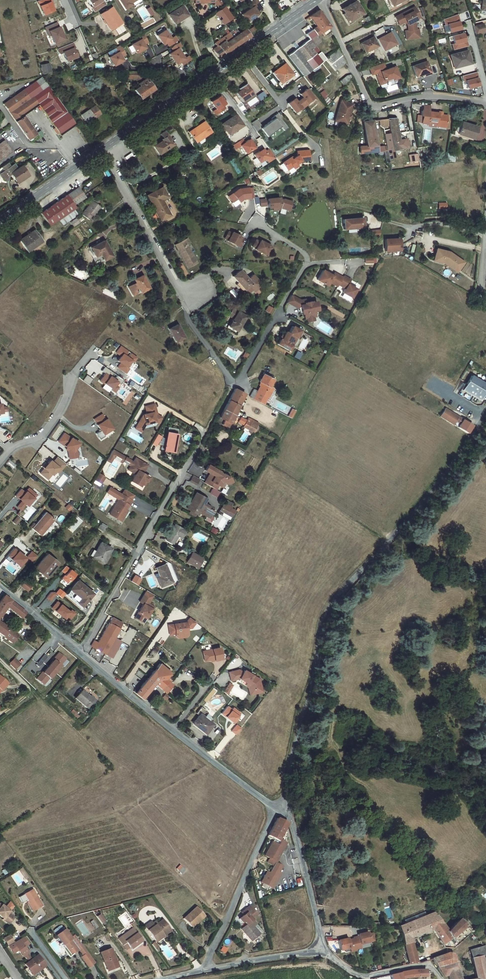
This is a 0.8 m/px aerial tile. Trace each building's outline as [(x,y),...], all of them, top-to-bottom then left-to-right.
[(50,1),(52,0),(39,0),(38,0),(44,14),(54,10),(51,4),(50,1)] [(94,7),(93,8),(96,12),(107,5),(103,0),(102,1),(102,0),(90,0),(89,1),(94,7)] [(256,10),(261,5),(257,0),(250,0),(248,1),(251,5),(242,13),(247,20),(257,11),(256,10)] [(389,3),(395,15),(412,6),(408,0),(394,0),(389,3)] [(181,4),(168,13),(175,23),(187,14),(181,4)] [(222,6),(212,14),(220,26),(231,18),(222,6)] [(123,23),(113,8),(102,15),(112,31),(116,28),(123,23)] [(344,16),(347,20),(351,27),(354,26),(364,19),(357,8),(344,16)] [(423,24),(418,14),(410,18),(408,18),(398,23),(402,31),(408,28),(410,30),(411,36),(408,37),(409,46),(423,44),(421,35),(419,36),(418,28),(417,27),(423,24)] [(444,20),(446,26),(445,26),(447,33),(451,32),(463,29),(461,22),(459,14),(444,20)] [(314,23),(322,34),(310,42),(311,43),(313,46),(316,52),(319,57),(323,54),(320,50),(327,45),(323,40),(326,38),(328,42),(335,38),(332,34),(334,32),(323,17),(314,23)] [(50,37),(52,36),(56,44),(66,40),(60,27),(60,28),(58,23),(47,28),(50,37)] [(227,48),(249,32),(244,25),(231,34),(228,29),(213,40),(216,43),(211,47),(217,55),(227,48)] [(475,27),(477,36),(485,34),(485,29),(485,25),(475,27)] [(171,36),(165,28),(158,33),(163,42),(167,39),(169,43),(178,38),(175,33),(171,36)] [(147,40),(142,31),(138,34),(140,38),(132,43),(137,51),(145,46),(143,43),(147,40)] [(454,50),(468,46),(465,33),(454,36),(456,44),(453,45),(454,50)] [(190,55),(187,52),(183,55),(177,46),(181,43),(179,39),(171,44),(173,48),(168,51),(175,61),(180,58),(182,61),(190,55)] [(311,43),(310,42),(302,48),(306,53),(293,62),(308,82),(316,77),(322,72),(326,69),(318,58),(319,57),(316,52),(313,46),(311,43)] [(376,43),(364,50),(368,59),(381,52),(376,43)] [(120,52),(112,57),(117,64),(125,59),(123,56),(127,53),(122,45),(120,46),(117,48),(120,52)] [(64,57),(67,56),(71,64),(81,60),(77,52),(79,51),(77,46),(62,52),(64,57)] [(325,58),(334,71),(346,63),(337,51),(325,58)] [(469,52),(453,56),(456,67),(466,65),(466,66),(473,64),(469,52)] [(427,63),(414,67),(417,77),(431,72),(427,63)] [(52,72),(50,64),(42,66),(44,74),(52,72)] [(375,75),(378,86),(386,84),(385,82),(400,78),(397,66),(385,69),(384,64),(368,68),(370,76),(375,75)] [(290,71),(278,80),(286,90),(298,82),(290,71)] [(465,83),(469,82),(470,88),(481,85),(478,72),(463,76),(465,83)] [(137,85),(132,88),(138,98),(152,88),(147,80),(148,79),(146,76),(144,78),(140,80),(135,83),(137,85)] [(65,112),(41,77),(22,90),(16,94),(1,104),(27,139),(34,134),(21,116),(37,105),(59,135),(73,124),(65,112)] [(250,90),(243,96),(245,98),(241,100),(247,108),(258,101),(250,90)] [(326,105),(331,101),(322,90),(318,94),(326,105)] [(304,107),(309,113),(312,111),(312,110),(318,105),(311,96),(305,101),(307,105),(304,107)] [(225,103),(217,108),(222,116),(228,112),(230,110),(225,103)] [(309,113),(304,107),(302,109),(299,106),(292,111),(299,120),(305,115),(306,116),(309,113)] [(98,112),(90,108),(80,115),(85,122),(98,112)] [(357,111),(345,108),(340,129),(350,131),(352,123),(354,123),(354,122),(357,111)] [(438,127),(438,125),(447,126),(448,115),(439,114),(439,113),(430,113),(431,111),(425,110),(425,112),(424,112),(423,112),(422,117),(425,117),(425,120),(423,121),(423,124),(429,125),(430,127),(437,127),(438,127)] [(228,112),(222,116),(219,118),(221,121),(231,115),(228,112)] [(278,122),(279,123),(276,125),(276,126),(268,132),(274,139),(284,132),(288,137),(291,134),(284,124),(285,124),(281,119),(278,122)] [(234,141),(248,132),(241,122),(231,128),(232,130),(228,132),(229,133),(227,135),(231,142),(234,141)] [(480,127),(464,123),(461,135),(478,139),(480,127)] [(402,124),(390,126),(391,132),(396,131),(400,155),(394,155),(395,158),(407,157),(402,124)] [(265,135),(267,133),(261,126),(256,130),(261,137),(265,135)] [(385,158),(379,127),(370,128),(374,153),(367,153),(367,160),(385,158)] [(211,128),(196,139),(202,149),(218,138),(211,128)] [(274,139),(268,132),(267,133),(265,135),(270,142),(274,139)] [(3,140),(0,142),(0,158),(10,151),(3,140)] [(162,153),(166,161),(180,152),(175,144),(162,153)] [(241,155),(246,152),(251,160),(260,154),(255,146),(251,149),(249,146),(239,152),(241,155)] [(417,154),(408,154),(408,163),(418,162),(417,154)] [(289,168),(292,172),(293,171),(295,174),(298,172),(299,173),(303,170),(302,168),(306,166),(316,164),(315,155),(304,156),(304,161),(299,164),(298,162),(289,168)] [(275,156),(270,159),(268,156),(260,162),(265,169),(271,165),(274,169),(281,164),(275,156)] [(9,167),(6,163),(1,168),(3,172),(6,175),(2,179),(6,185),(9,186),(10,185),(10,182),(10,181),(13,178),(17,183),(28,176),(21,167),(17,170),(13,164),(9,167)] [(293,175),(295,174),(293,171),(292,172),(289,168),(286,170),(290,177),(293,175)] [(51,226),(78,208),(76,205),(87,198),(79,187),(41,214),(42,216),(51,226)] [(163,205),(158,196),(144,204),(156,224),(158,228),(166,223),(158,208),(163,205)] [(243,198),(243,197),(234,199),(224,207),(229,212),(233,209),(235,212),(238,209),(238,207),(244,206),(243,198)] [(238,207),(238,209),(250,207),(248,200),(245,201),(244,198),(243,198),(244,206),(238,207)] [(275,217),(275,215),(277,215),(285,217),(287,208),(279,207),(276,207),(276,205),(267,206),(267,209),(266,209),(264,211),(265,214),(269,214),(269,217),(275,217)] [(94,214),(90,211),(86,208),(76,221),(83,226),(86,222),(87,223),(94,214)] [(73,221),(57,232),(61,237),(77,226),(73,221)] [(360,222),(340,224),(340,234),(360,232),(360,222)] [(28,250),(35,244),(29,236),(14,247),(22,257),(28,252),(28,250)] [(227,239),(223,238),(221,243),(224,244),(223,246),(223,247),(232,252),(232,251),(235,253),(239,245),(236,243),(227,238),(227,239)] [(182,252),(185,250),(182,244),(170,251),(183,275),(193,270),(182,252)] [(397,245),(383,245),(383,257),(398,256),(397,245)] [(264,251),(255,247),(255,248),(251,246),(249,251),(252,253),(251,254),(251,256),(260,260),(260,259),(263,261),(267,253),(264,252),(264,251)] [(109,261),(100,247),(92,252),(101,266),(109,261)] [(446,257),(434,254),(431,265),(440,268),(442,265),(452,272),(456,271),(459,266),(446,257)] [(461,267),(459,266),(456,271),(452,272),(442,265),(440,268),(454,277),(461,267)] [(236,277),(228,284),(234,290),(240,296),(241,297),(243,296),(245,299),(248,296),(250,298),(255,294),(252,290),(254,288),(248,281),(246,284),(243,284),(241,281),(241,282),(236,277)] [(336,292),(340,285),(332,280),(330,283),(321,277),(315,287),(325,293),(327,289),(335,294),(336,292)] [(134,290),(132,291),(128,293),(133,301),(137,299),(138,298),(139,299),(148,295),(140,282),(132,287),(134,290)] [(341,300),(349,305),(354,296),(346,291),(348,287),(341,283),(340,285),(336,292),(343,296),(341,300)] [(293,304),(289,302),(285,309),(289,312),(293,304)] [(293,304),(289,312),(295,315),(298,314),(299,321),(301,320),(302,326),(304,325),(311,324),(313,323),(312,318),(315,317),(313,308),(309,309),(309,308),(303,309),(302,306),(298,307),(293,304)] [(233,315),(232,318),(242,323),(244,324),(247,320),(240,317),(233,315)] [(229,326),(225,333),(233,337),(242,323),(232,318),(229,316),(225,323),(229,326)] [(173,331),(165,336),(173,349),(181,344),(173,331)] [(291,345),(296,337),(288,333),(284,340),(281,338),(279,343),(276,341),(274,345),(275,346),(273,351),(286,358),(287,355),(286,354),(287,352),(291,344),(291,345)] [(298,339),(296,337),(291,345),(291,344),(287,352),(286,354),(287,355),(288,354),(292,353),(294,348),(294,346),(298,339)] [(121,363),(118,367),(127,374),(130,369),(129,368),(134,362),(135,363),(139,358),(131,353),(129,356),(127,355),(130,351),(121,345),(116,352),(122,356),(118,361),(121,363)] [(106,372),(99,381),(116,392),(120,387),(118,386),(120,382),(106,372)] [(459,394),(477,406),(485,392),(485,391),(470,381),(463,391),(462,390),(459,394)] [(244,404),(257,412),(266,396),(264,395),(268,388),(259,382),(255,389),(257,391),(252,399),(248,396),(244,404)] [(229,395),(218,414),(228,419),(239,401),(233,398),(229,395)] [(137,425),(133,432),(139,436),(142,431),(151,428),(154,430),(157,424),(153,421),(152,421),(149,422),(148,419),(152,418),(150,411),(140,413),(143,421),(139,422),(140,424),(137,425)] [(218,414),(214,422),(213,421),(210,426),(221,432),(228,419),(218,414)] [(452,427),(457,430),(460,424),(446,416),(442,414),(437,422),(450,430),(452,427)] [(251,431),(240,425),(241,424),(234,420),(233,422),(231,426),(237,429),(235,432),(246,439),(251,431)] [(100,422),(92,427),(96,433),(95,433),(98,437),(99,439),(97,440),(94,442),(98,448),(103,445),(101,442),(110,437),(104,427),(103,428),(100,422)] [(241,424),(240,425),(251,431),(253,428),(242,422),(241,424)] [(455,433),(464,439),(470,430),(465,428),(460,424),(457,430),(455,433)] [(173,434),(164,433),(161,457),(167,457),(168,448),(171,449),(172,442),(169,441),(170,439),(173,439),(173,434)] [(61,441),(55,449),(63,455),(65,457),(64,459),(65,467),(74,465),(72,456),(75,451),(61,441)] [(111,458),(108,462),(121,469),(126,472),(128,468),(111,458)] [(108,462),(105,468),(109,471),(111,466),(120,471),(121,469),(108,462)] [(41,476),(37,481),(42,485),(46,480),(48,482),(49,482),(52,478),(55,475),(58,477),(62,472),(53,464),(49,470),(46,468),(43,472),(40,476),(41,476)] [(146,472),(134,466),(131,470),(129,474),(127,478),(134,482),(130,489),(139,494),(141,491),(143,487),(146,489),(148,484),(141,481),(146,472)] [(204,472),(201,477),(208,481),(207,483),(205,482),(201,490),(212,496),(215,493),(217,489),(219,488),(221,490),(225,490),(228,488),(225,483),(220,480),(218,481),(216,479),(204,472)] [(94,480),(101,484),(105,476),(98,473),(94,480)] [(189,482),(197,484),(199,478),(192,475),(189,482)] [(97,482),(93,488),(99,492),(103,485),(97,482)] [(196,486),(188,482),(185,488),(192,492),(196,486)] [(21,511),(36,494),(27,487),(24,491),(20,488),(13,495),(20,501),(15,506),(21,511)] [(127,507),(117,500),(105,494),(102,499),(114,505),(105,520),(116,527),(122,516),(125,511),(126,512),(128,507),(127,507)] [(120,495),(117,500),(127,507),(131,501),(120,495)] [(204,506),(192,500),(190,504),(192,506),(186,516),(199,523),(200,521),(203,523),(201,527),(205,529),(209,522),(207,521),(210,516),(204,513),(205,512),(202,510),(204,506)] [(227,518),(229,514),(221,509),(218,513),(222,515),(227,518)] [(218,521),(222,515),(218,513),(214,518),(218,521)] [(29,535),(38,542),(51,527),(42,519),(29,535)] [(167,529),(159,545),(173,552),(178,543),(174,541),(178,535),(167,529)] [(17,565),(24,557),(13,547),(5,555),(17,565)] [(104,561),(107,555),(97,549),(93,558),(89,555),(86,561),(99,569),(104,561)] [(31,562),(37,556),(30,550),(25,556),(31,562)] [(37,570),(46,578),(59,562),(49,554),(37,570)] [(199,566),(189,560),(184,569),(195,575),(199,566)] [(167,588),(161,572),(152,575),(156,583),(153,584),(156,593),(167,588)] [(25,581),(21,586),(29,592),(33,587),(25,581)] [(83,599),(79,604),(85,608),(95,593),(79,581),(71,590),(83,599)] [(60,598),(64,593),(58,588),(54,592),(60,598)] [(45,597),(48,600),(55,594),(51,591),(45,597)] [(139,610),(130,624),(136,627),(139,622),(142,623),(149,612),(144,609),(149,601),(143,597),(135,608),(139,610)] [(65,616),(69,619),(73,614),(56,600),(49,607),(63,619),(65,616)] [(0,602),(0,615),(2,612),(15,623),(20,618),(0,602)] [(107,623),(104,629),(113,634),(116,628),(107,623)] [(167,641),(172,640),(172,643),(175,644),(179,644),(181,642),(180,638),(184,637),(184,635),(188,635),(192,629),(186,624),(183,628),(165,631),(167,641)] [(86,652),(107,663),(116,647),(109,643),(114,634),(113,634),(104,629),(93,649),(89,647),(86,652)] [(0,631),(0,642),(11,651),(16,644),(13,642),(16,639),(13,636),(10,639),(7,637),(0,631)] [(217,654),(200,658),(202,668),(208,666),(211,665),(212,667),(219,665),(217,654)] [(50,664),(45,670),(51,676),(57,670),(56,669),(61,662),(55,657),(49,663),(50,664)] [(12,668),(18,673),(23,667),(17,663),(12,668)] [(135,691),(130,697),(138,704),(150,689),(162,698),(169,689),(165,687),(167,685),(163,682),(166,677),(155,668),(136,692),(135,691)] [(38,676),(32,682),(39,688),(45,682),(46,683),(51,676),(45,670),(39,677),(38,676)] [(227,679),(230,688),(236,686),(237,687),(238,686),(246,690),(244,692),(247,693),(248,697),(250,697),(251,701),(260,699),(257,686),(252,683),(252,684),(250,683),(251,682),(243,677),(241,679),(237,677),(227,679)] [(85,710),(92,701),(83,693),(82,694),(78,690),(71,698),(85,710)] [(222,699),(225,701),(231,692),(227,690),(222,699)] [(228,704),(219,713),(230,723),(239,713),(228,704)] [(246,719),(250,714),(246,710),(242,715),(246,719)] [(202,740),(210,731),(206,728),(208,724),(205,722),(206,721),(203,719),(204,718),(198,713),(193,720),(195,721),(189,729),(202,740)] [(234,735),(240,727),(235,724),(229,731),(234,735)] [(278,823),(268,842),(274,845),(263,863),(268,866),(266,870),(273,874),(274,871),(275,870),(287,850),(284,848),(287,842),(287,837),(284,836),(288,830),(288,828),(287,828),(286,826),(285,824),(282,823),(280,822),(278,823)] [(282,875),(274,871),(268,881),(266,880),(259,892),(271,898),(280,882),(278,881),(282,875)] [(33,918),(42,911),(37,905),(35,905),(29,897),(22,902),(28,910),(27,911),(33,918)] [(15,925),(8,919),(9,918),(1,912),(0,914),(0,924),(1,925),(0,926),(9,933),(15,925)] [(128,921),(131,919),(126,912),(119,917),(124,925),(126,923),(129,928),(131,926),(128,921)] [(444,933),(454,923),(445,913),(434,924),(434,923),(425,927),(429,934),(431,933),(437,940),(444,933)] [(195,916),(182,926),(189,935),(198,929),(199,930),(203,926),(195,916)] [(240,933),(243,936),(249,931),(247,929),(252,925),(246,917),(240,922),(242,925),(240,926),(236,930),(239,934),(240,933)] [(428,917),(396,931),(401,950),(410,947),(409,943),(429,934),(425,927),(434,923),(428,917)] [(456,948),(462,942),(455,934),(460,930),(454,923),(444,933),(449,940),(442,946),(447,951),(456,948)] [(166,932),(162,926),(154,932),(151,929),(145,933),(157,949),(164,945),(162,942),(168,938),(165,933),(166,932)] [(237,940),(241,945),(247,952),(255,945),(259,943),(253,935),(249,931),(243,936),(237,940)] [(449,940),(444,933),(437,940),(442,946),(449,940)] [(133,935),(117,945),(122,952),(125,949),(129,954),(130,955),(137,951),(141,947),(133,935)] [(71,946),(64,937),(56,943),(61,950),(59,951),(69,964),(79,957),(83,962),(81,964),(84,968),(91,963),(75,942),(71,946)] [(351,943),(351,944),(354,955),(359,954),(358,950),(368,948),(373,947),(371,938),(366,939),(366,938),(356,940),(356,942),(351,943)] [(14,948),(8,951),(12,955),(14,954),(18,954),(19,955),(24,961),(25,961),(29,967),(32,964),(28,958),(29,957),(25,953),(24,951),(29,948),(24,943),(14,948)] [(346,944),(336,946),(338,956),(348,954),(349,957),(354,956),(354,955),(351,944),(346,946),(346,944)] [(407,970),(416,968),(410,947),(401,950),(407,970)] [(470,964),(478,961),(485,958),(485,956),(480,951),(468,956),(470,964)] [(119,971),(112,955),(102,959),(110,978),(117,976),(116,972),(119,971)] [(448,959),(437,963),(444,972),(437,974),(440,978),(459,978),(455,961),(448,959)] [(39,976),(46,970),(38,960),(32,964),(29,967),(25,970),(31,978),(37,974),(39,976)] [(478,961),(470,964),(474,978),(482,978),(478,961)] [(91,963),(84,968),(89,974),(95,969),(91,963)] [(444,972),(437,963),(430,965),(437,974),(444,972)]
